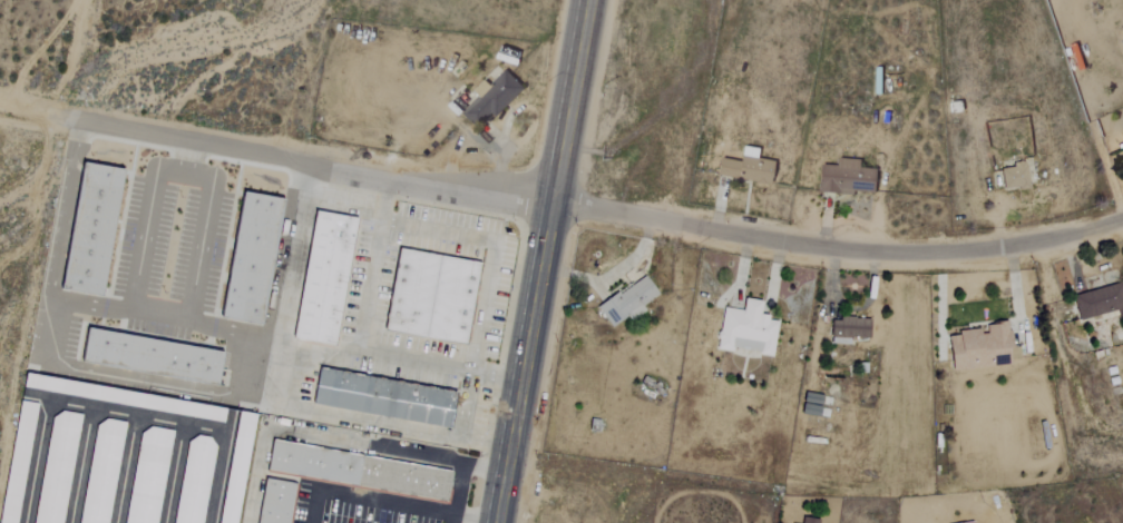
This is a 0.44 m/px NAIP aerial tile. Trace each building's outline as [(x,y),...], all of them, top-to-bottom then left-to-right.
[(484,86),(479,81),(453,109),(473,127),(486,113),(491,118),(519,89),(499,70),(484,86)] [(713,176),(766,185),(770,162),(753,159),(755,149),(739,147),(737,163),(716,159),(713,176)] [(870,195),(872,169),(856,169),(856,161),(834,160),(834,167),(815,166),(814,193),(870,195)] [(97,297),(117,170),(77,164),(57,291),(97,297)] [(1002,191),(1027,188),(1024,164),(999,168),(1002,191)] [(217,320),(258,326),(277,200),(236,194),(217,320)] [(290,340),(332,347),(352,219),(310,213),(290,340)] [(462,346),(476,264),(395,251),(382,332),(462,346)] [(640,306),(656,296),(642,276),(595,308),(608,328),(627,315),(631,320),(643,312),(640,306)] [(1120,283),(1071,298),(1078,321),(1114,310),(1116,318),(1122,316),(1122,293),(1120,283)] [(715,348),(771,356),(776,320),(757,317),(759,302),(741,299),(740,311),(721,309),(715,348)] [(868,320),(830,318),(829,344),(848,344),(848,338),(868,339),(868,320)] [(1014,366),(1010,323),(981,326),(981,329),(955,332),(955,336),(945,337),(948,372),(1014,366)] [(76,363),(213,382),(217,349),(81,330),(76,363)] [(452,390),(315,368),(309,405),(446,427),(452,390)] [(15,400),(0,509),(0,522),(16,522),(33,403),(15,400)] [(48,411),(33,522),(62,522),(77,415),(48,411)] [(251,414),(234,411),(217,522),(235,522),(251,414)] [(77,522),(106,522),(122,424),(94,419),(77,522)] [(171,431),(140,426),(123,522),(155,522),(171,431)] [(185,436),(172,522),(200,522),(213,440),(185,436)] [(264,474),(444,498),(448,467),(268,443),(264,474)] [(290,483),(260,479),(254,522),(285,522),(290,483)]
